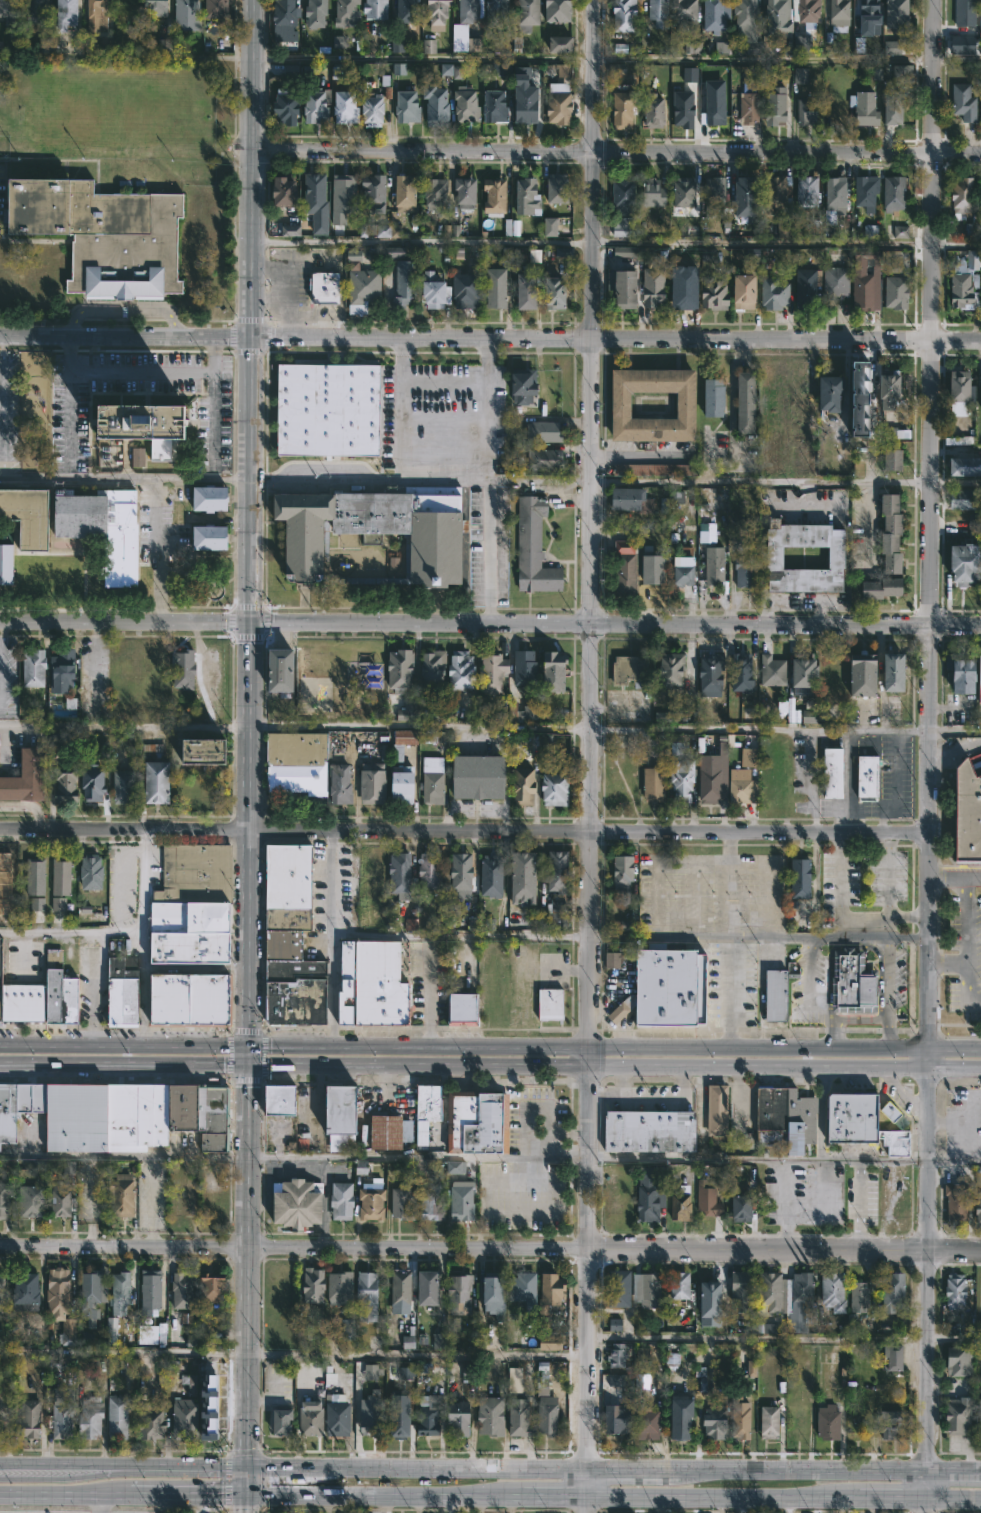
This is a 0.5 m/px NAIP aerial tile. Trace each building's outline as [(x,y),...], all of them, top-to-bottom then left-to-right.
[(6,17),(0,16),(0,0),(17,0),(17,17),(15,17),(15,24),(6,24),(6,17)] [(27,13),(27,0),(48,0),(48,12),(48,23),(29,23),(29,13),(27,13)] [(61,2),(61,0),(81,0),(81,25),(70,25),(70,32),(60,32),(60,30),(57,30),(58,2),(61,2)] [(89,31),(90,0),(109,0),(108,7),(108,31),(114,31),(113,49),(100,49),(100,31),(89,31)] [(145,16),(145,0),(168,0),(168,16),(145,16)] [(176,29),(176,0),(203,0),(202,30),(176,29)] [(209,17),(209,0),(232,0),(232,13),(229,13),(229,18),(209,17)] [(275,36),(277,0),(296,0),(296,5),(301,5),(301,16),(298,16),(298,26),(296,26),(295,32),(288,32),(288,36),(275,36)] [(310,6),(310,0),(329,0),(329,15),(326,15),(326,20),(323,20),(323,22),(326,22),(325,27),(309,29),(309,26),(306,24),(306,19),(310,18),(310,16),(306,15),(306,7),(310,6)] [(338,17),(339,0),(362,0),(362,4),(358,4),(358,11),(363,11),(363,21),(354,21),(354,26),(336,27),(336,17),(338,17)] [(367,2),(367,0),(390,0),(389,19),(367,19),(367,12),(365,12),(366,2),(367,2)] [(399,28),(400,0),(418,0),(417,28),(399,28)] [(429,18),(430,0),(454,0),(453,5),(450,5),(450,18),(446,18),(446,25),(432,25),(432,18),(429,18)] [(460,24),(461,0),(480,0),(480,18),(473,24),(469,24),(460,24)] [(487,29),(488,0),(509,0),(509,6),(509,8),(502,8),(502,16),(504,16),(503,24),(502,24),(502,30),(487,29)] [(519,33),(520,0),(542,0),(541,25),(531,25),(531,33),(519,33)] [(550,21),(551,0),(576,0),(575,21),(574,21),(550,21)] [(610,11),(610,0),(634,0),(634,15),(632,15),(632,31),(613,31),(613,11),(610,11)] [(650,19),(650,0),(670,0),(670,28),(656,28),(656,19),(650,19)] [(674,26),(674,0),(699,0),(699,19),(685,19),(685,26),(674,26)] [(707,1),(707,0),(725,0),(725,3),(731,3),(731,18),(716,20),(716,29),(705,29),(705,1),(707,1)] [(738,4),(738,0),(761,0),(760,9),(759,9),(759,15),(762,15),(762,25),(738,25),(738,14),(735,14),(735,4),(738,4)] [(769,7),(768,0),(786,0),(786,21),(788,21),(788,33),(777,32),(777,35),(769,35),(769,17),(766,17),(767,7),(769,7)] [(788,20),(789,0),(817,0),(815,17),(813,17),(812,28),(801,28),(801,26),(796,26),(796,21),(788,20)] [(845,0),(846,0),(847,25),(843,25),(843,30),(830,31),(829,20),(827,20),(827,0),(845,0)] [(875,0),(877,0),(877,13),(880,13),(880,23),(853,23),(853,14),(857,14),(857,9),(854,9),(854,2),(856,2),(856,0),(875,0)] [(880,15),(882,0),(904,0),(903,24),(891,24),(891,27),(882,27),(882,15),(880,15)] [(952,28),(952,0),(969,0),(969,28),(952,28)] [(467,24),(452,24),(452,51),(481,52),(481,38),(467,38),(467,24)] [(961,54),(947,54),(947,35),(965,35),(966,31),(976,32),(976,36),(972,36),(971,52),(961,52),(961,54)] [(794,52),(811,51),(810,35),(794,36),(794,52)] [(574,52),(553,52),(554,36),(577,36),(577,52),(574,52)] [(856,54),(864,54),(863,38),(855,38),(856,54)] [(41,53),(52,52),(51,39),(40,40),(41,53)] [(157,39),(158,53),(171,52),(171,39),(157,39)] [(423,54),(435,53),(435,39),(422,40),(423,54)] [(701,42),(685,41),(685,54),(701,54),(701,42)] [(900,55),(900,41),(884,41),(884,54),(900,55)] [(715,54),(728,54),(728,42),(715,42),(715,54)] [(791,52),(791,42),(783,42),(783,53),(791,52)] [(493,76),(508,75),(507,63),(492,63),(493,76)] [(611,63),(611,75),(625,75),(625,64),(611,63)] [(452,75),(452,79),(461,79),(461,64),(440,65),(441,76),(452,75)] [(557,78),(570,77),(569,64),(556,64),(557,78)] [(298,75),(297,65),(285,66),(285,75),(298,75)] [(908,84),(889,84),(889,65),(908,65),(908,84)] [(344,78),(344,67),(332,67),(332,72),(333,72),(333,78),(344,78)] [(696,67),(682,67),(683,82),(697,82),(696,67)] [(807,68),(793,68),(793,83),(807,84),(807,68)] [(754,80),(754,92),(758,92),(758,121),(752,121),(752,124),(741,124),(741,121),(738,121),(739,104),(736,104),(737,92),(741,92),(742,80),(754,80)] [(967,83),(967,97),(974,97),(974,122),(959,122),(960,114),(949,114),(949,83),(967,83)] [(439,85),(439,88),(450,88),(449,103),(452,103),(452,114),(449,114),(449,127),(430,127),(430,98),(425,98),(425,85),(439,85)] [(467,86),(467,88),(475,88),(475,91),(479,91),(480,106),(482,106),(481,122),(459,123),(459,114),(458,114),(459,100),(457,100),(457,90),(460,90),(460,86),(467,86)] [(783,87),(782,124),(763,125),(762,111),(764,111),(765,93),(771,93),(772,86),(783,87)] [(323,87),(323,91),(324,91),(325,89),(331,89),(331,104),(328,104),(328,107),(330,107),(330,122),(307,122),(307,115),(306,115),(307,87),(323,87)] [(537,87),(537,93),(543,93),(542,111),(540,111),(540,124),(527,126),(527,123),(518,123),(518,103),(514,103),(514,93),(530,93),(530,87),(537,87)] [(294,88),(294,94),(300,94),(300,103),(302,103),(301,114),(298,114),(298,126),(285,126),(285,121),(278,121),(278,114),(275,114),(275,101),(278,101),(279,88),(294,88)] [(419,91),(420,107),(423,107),(423,122),(399,122),(398,105),(399,105),(399,90),(419,91)] [(506,90),(506,97),(508,97),(508,106),(510,106),(510,121),(495,120),(495,123),(487,123),(486,105),(487,105),(488,90),(506,90)] [(357,91),(358,107),(361,107),(361,122),(337,123),(337,114),(336,114),(337,91),(357,91)] [(655,91),(655,97),(661,97),(661,127),(641,127),(641,98),(646,98),(646,91),(655,91)] [(375,92),(375,97),(377,97),(377,94),(385,94),(385,102),(386,102),(385,123),(382,123),(382,127),(367,127),(366,114),(364,114),(365,97),(369,97),(369,92),(375,92)] [(573,93),(574,112),(572,112),(572,125),(558,125),(558,123),(550,122),(551,92),(573,93)] [(639,93),(639,107),(635,107),(634,133),(615,132),(616,92),(639,93)] [(871,93),(871,95),(873,95),(872,110),(876,110),(876,126),(850,126),(850,107),(845,107),(846,95),(860,95),(860,92),(871,92),(871,93)] [(708,125),(704,125),(703,93),(723,93),(724,124),(708,125)] [(688,94),(688,98),(691,98),(691,105),(692,105),(691,128),(681,128),(681,125),(673,125),(672,94),(688,94)] [(905,95),(905,100),(908,100),(908,126),(886,126),(886,112),(879,112),(879,99),(891,100),(891,95),(905,95)] [(797,125),(815,125),(815,110),(808,110),(807,99),(797,99),(797,125)] [(328,174),(328,194),(333,194),(333,204),(323,204),(323,208),(317,208),(317,210),(313,210),(313,208),(306,208),(306,173),(328,174)] [(569,174),(569,178),(571,178),(571,203),(550,203),(550,173),(569,174)] [(360,198),(360,212),(351,212),(351,206),(338,206),(340,174),(358,175),(358,198),(360,198)] [(388,175),(388,214),(375,213),(375,210),(367,210),(367,188),(364,188),(364,176),(388,175)] [(418,175),(418,207),(416,207),(416,213),(398,212),(398,175),(418,175)] [(754,175),(753,223),(737,223),(737,215),(731,215),(732,175),(754,175)] [(291,177),(291,181),(300,181),(300,190),(301,190),(300,207),(278,206),(278,198),(277,198),(278,176),(291,177)] [(629,176),(629,180),(633,182),(633,236),(610,236),(610,180),(611,180),(611,176),(629,176)] [(654,176),(654,178),(659,178),(659,186),(664,186),(664,205),(639,205),(638,182),(644,182),(644,179),(646,179),(645,176),(654,176)] [(723,195),(701,195),(701,179),(709,179),(709,176),(723,176),(723,195)] [(774,215),(766,215),(766,176),(788,176),(788,185),(785,185),(785,210),(774,210),(774,215)] [(809,206),(809,210),(798,210),(798,207),(792,207),(793,176),(814,176),(814,206),(809,206)] [(862,176),(876,177),(876,191),(872,191),(872,206),(852,206),(851,176),(862,176)] [(900,205),(900,209),(894,210),(894,216),(889,216),(889,213),(881,213),(880,177),(902,176),(902,202),(900,202),(900,205)] [(691,177),(691,181),(695,181),(695,205),(670,206),(669,182),(673,182),(673,177),(691,177)] [(841,177),(841,215),(832,215),(832,210),(822,210),(822,177),(841,177)] [(968,177),(967,215),(962,215),(962,220),(951,220),(951,209),(949,209),(949,200),(946,200),(946,191),(951,192),(951,177),(968,177)] [(92,179),(92,193),(182,194),(182,218),(176,218),(176,280),(180,280),(180,293),(163,293),(163,296),(160,296),(160,299),(134,299),(134,300),(114,300),(114,296),(111,296),(111,299),(83,299),(83,293),(64,293),(64,280),(69,280),(70,241),(72,241),(72,234),(5,234),(5,222),(0,222),(1,208),(5,208),(5,178),(92,179)] [(506,178),(509,179),(509,213),(505,213),(505,217),(490,217),(490,213),(487,213),(487,203),(490,203),(490,190),(487,190),(487,179),(506,178)] [(538,178),(539,194),(542,194),(542,199),(543,199),(542,219),(533,219),(533,215),(518,214),(518,179),(538,178)] [(449,179),(448,202),(446,202),(446,206),(443,206),(443,217),(437,217),(437,213),(435,213),(435,209),(429,209),(429,206),(427,206),(427,187),(428,187),(428,179),(449,179)] [(479,179),(478,204),(474,204),(474,212),(461,212),(461,208),(457,208),(457,204),(456,204),(457,189),(455,189),(455,179),(479,179)] [(556,237),(557,218),(544,218),(543,236),(556,237)] [(369,223),(369,224),(403,225),(403,238),(377,237),(377,234),(369,234),(369,237),(361,237),(361,223),(369,223)] [(281,226),(281,237),(300,236),(300,225),(281,226)] [(877,226),(864,225),(864,237),(877,237),(877,226)] [(907,226),(893,226),(894,238),(908,238),(907,226)] [(405,257),(397,257),(397,259),(417,259),(417,298),(410,298),(410,304),(407,304),(407,308),(392,308),(392,296),(396,296),(396,272),(389,272),(389,256),(386,256),(386,247),(405,247),(405,257)] [(556,248),(556,257),(573,257),(572,247),(556,248)] [(614,259),(642,259),(642,249),(614,249),(614,259)] [(360,261),(360,270),(382,270),(381,300),(369,300),(369,314),(350,314),(350,261),(347,261),(348,250),(363,250),(363,261),(360,261)] [(979,250),(966,250),(967,271),(979,271),(979,250)] [(861,251),(861,275),(878,275),(877,309),(870,309),(870,312),(849,311),(850,251),(861,251)] [(778,258),(777,271),(782,271),(782,278),(780,278),(780,283),(786,283),(785,306),(777,306),(776,310),(763,310),(763,278),(765,278),(765,275),(760,275),(760,258),(778,258)] [(962,260),(962,267),(965,267),(966,286),(968,286),(969,274),(976,274),(976,288),(968,288),(968,292),(976,292),(976,309),(973,309),(973,313),(961,312),(961,309),(946,308),(947,273),(950,273),(951,266),(954,265),(954,260),(962,260)] [(888,273),(901,272),(901,264),(887,264),(888,273)] [(537,266),(537,274),(541,274),(541,310),(522,310),(522,274),(527,274),(527,267),(537,266)] [(840,297),(840,300),(835,300),(835,297),(831,297),(831,299),(825,299),(826,297),(821,297),(822,267),(846,267),(845,297),(840,297)] [(509,269),(509,309),(489,308),(489,295),(486,295),(486,292),(489,292),(490,282),(486,282),(486,274),(489,274),(489,268),(509,269)] [(647,308),(645,307),(645,269),(667,269),(667,301),(658,300),(658,308),(647,308)] [(436,270),(436,282),(441,282),(441,276),(447,276),(447,282),(450,282),(450,304),(446,304),(446,309),(428,309),(428,302),(424,302),(424,295),(427,295),(427,270),(436,270)] [(642,271),(642,309),(619,308),(619,304),(609,304),(609,272),(642,271)] [(718,272),(717,279),(720,279),(720,284),(722,284),(722,275),(728,275),(727,311),(707,310),(708,308),(698,308),(699,287),(701,287),(701,276),(709,276),(709,272),(718,272)] [(813,273),(812,308),(792,308),(793,272),(813,273)] [(341,274),(340,305),(316,304),(316,297),(314,297),(314,273),(341,274)] [(477,298),(477,306),(469,306),(469,309),(457,309),(457,298),(454,298),(455,274),(483,274),(482,298),(477,298)] [(749,302),(749,311),(731,309),(731,298),(733,298),(734,275),(755,276),(755,303),(749,302)] [(907,309),(908,277),(885,277),(884,308),(907,309)] [(567,278),(567,282),(571,282),(571,305),(568,305),(568,310),(549,310),(549,303),(551,303),(551,278),(567,278)] [(851,361),(850,435),(868,435),(869,362),(851,361)] [(276,364),(379,365),(377,457),(274,455),(276,364)] [(47,403),(48,366),(23,365),(22,402),(47,403)] [(538,370),(538,384),(543,384),(542,396),(531,396),(530,405),(519,405),(519,403),(515,403),(517,374),(515,374),(515,369),(538,370)] [(691,372),(690,442),(605,441),(606,369),(691,370),(691,372)] [(750,372),(749,434),(732,433),(734,371),(750,372)] [(969,400),(968,402),(963,403),(943,402),(944,371),(963,372),(963,386),(969,386),(969,400)] [(898,376),(898,398),(894,398),(894,411),(880,411),(881,399),(878,399),(879,375),(898,376)] [(779,376),(779,384),(786,384),(785,409),(780,409),(779,420),(770,420),(770,411),(766,411),(766,419),(758,419),(758,411),(757,411),(757,399),(752,399),(753,383),(763,383),(763,376),(779,376)] [(838,398),(838,414),(825,414),(825,411),(816,411),(817,378),(842,379),(841,396),(839,396),(838,398)] [(720,386),(720,409),(718,409),(718,416),(699,415),(700,379),(719,379),(719,386),(720,386)] [(176,439),(176,461),(149,461),(149,439),(93,439),(93,405),(184,405),(184,439),(176,439)] [(560,422),(560,431),(565,432),(565,443),(528,442),(528,424),(531,424),(531,422),(560,422)] [(909,437),(909,430),(891,431),(891,438),(909,437)] [(945,445),(975,445),(975,437),(945,437),(945,445)] [(559,444),(559,450),(566,450),(566,458),(563,458),(563,471),(528,470),(528,458),(531,458),(532,450),(539,450),(539,443),(559,444)] [(131,466),(144,467),(144,448),(132,448),(131,466)] [(879,472),(878,450),(896,450),(896,472),(879,472)] [(942,459),(980,459),(980,468),(980,476),(943,477),(942,459)] [(696,476),(615,475),(615,464),(696,465),(696,476)] [(225,487),(224,511),(210,511),(210,512),(191,512),(191,487),(225,487)] [(136,488),(135,587),(102,586),(103,558),(107,558),(108,537),(53,536),(53,494),(95,494),(95,488),(136,488)] [(338,488),(337,491),(458,494),(458,511),(460,511),(460,518),(462,518),(462,531),(460,531),(459,584),(447,584),(447,588),(427,588),(427,584),(409,583),(410,533),(394,532),(394,538),(380,537),(380,543),(359,543),(359,533),(332,532),(332,518),(324,518),(323,583),(303,582),(303,587),(289,586),(289,578),(283,578),(284,518),(272,518),(273,492),(329,493),(329,488),(338,488)] [(640,490),(640,499),(655,499),(655,502),(657,502),(657,507),(655,507),(655,514),(636,513),(636,511),(605,511),(606,488),(640,490)] [(20,520),(0,520),(0,489),(49,490),(48,552),(20,551),(20,520)] [(956,510),(946,510),(946,490),(973,490),(973,510),(956,510)] [(681,501),(679,491),(669,493),(671,503),(681,501)] [(898,529),(898,535),(896,535),(895,554),(898,554),(898,575),(880,575),(881,554),(878,554),(879,534),(881,534),(881,516),(878,516),(878,495),(895,495),(895,514),(899,514),(898,529)] [(537,497),(537,501),(546,501),(545,517),(540,517),(539,553),(542,553),(542,562),(539,562),(539,569),(544,569),(544,560),(551,560),(551,569),(561,569),(560,593),(515,592),(517,497),(537,497)] [(980,537),(980,514),(969,513),(969,536),(980,537)] [(788,519),(788,524),(828,525),(828,529),(841,530),(840,592),(765,591),(765,568),(763,568),(763,529),(765,529),(765,518),(788,519)] [(715,523),(699,523),(698,542),(715,543),(715,523)] [(225,527),(224,550),(209,550),(209,552),(200,552),(200,550),(190,550),(190,526),(225,527)] [(973,542),(973,547),(980,547),(980,554),(977,554),(977,573),(970,573),(970,587),(958,587),(955,587),(955,583),(950,583),(950,573),(948,573),(948,546),(961,547),(961,542),(973,542)] [(10,584),(0,584),(0,544),(11,544),(10,584)] [(626,553),(637,554),(637,595),(616,595),(616,571),(619,571),(619,567),(617,567),(617,554),(620,554),(620,547),(626,547),(626,553)] [(725,583),(703,583),(703,548),(725,548),(725,583)] [(661,584),(639,585),(638,555),(660,555),(661,584)] [(686,584),(686,586),(681,586),(679,584),(676,584),(676,587),(668,587),(668,557),(689,557),(688,584),(686,584)] [(389,569),(397,570),(397,558),(390,558),(389,569)] [(737,587),(734,587),(734,560),(753,560),(753,587),(737,587)] [(874,600),(858,600),(858,583),(879,583),(879,579),(898,579),(898,597),(880,597),(880,600),(874,600)] [(46,650),(46,658),(48,658),(46,688),(24,687),(25,650),(46,650)] [(76,660),(76,667),(77,667),(77,681),(64,681),(64,686),(51,686),(52,667),(61,668),(61,650),(76,650),(76,660)] [(196,650),(195,689),(184,689),(184,686),(174,686),(175,653),(189,654),(189,650),(196,650)] [(414,650),(414,653),(416,653),(416,674),(413,674),(413,688),(411,688),(411,692),(404,692),(404,695),(400,695),(400,693),(396,693),(396,687),(390,687),(390,662),(392,662),(392,653),(399,653),(399,650),(414,650)] [(867,650),(867,656),(873,656),(873,698),(847,698),(847,655),(861,656),(861,650),(867,650)] [(287,688),(287,692),(284,692),(284,696),(274,696),(274,691),(267,691),(267,651),(292,651),(292,688),(287,688)] [(445,687),(423,687),(424,654),(434,654),(434,651),(447,651),(447,676),(445,676),(445,687)] [(470,652),(469,657),(475,657),(475,666),(479,666),(478,690),(451,689),(451,666),(452,666),(453,656),(454,656),(455,651),(470,652)] [(496,651),(495,654),(504,654),(504,660),(511,660),(511,674),(505,674),(504,695),(483,695),(484,651),(496,651)] [(540,667),(539,687),(516,687),(517,651),(537,652),(537,663),(540,663),(540,667)] [(563,651),(563,657),(571,658),(571,673),(569,673),(569,692),(542,692),(542,651),(563,651)] [(723,652),(724,684),(722,684),(722,697),(702,696),(701,664),(703,664),(704,652),(711,652),(711,656),(718,656),(718,652),(723,652)] [(684,655),(683,674),(680,674),(680,687),(659,687),(660,655),(662,655),(662,653),(668,653),(668,656),(674,656),(674,653),(684,653),(684,655)] [(748,654),(747,675),(752,676),(752,690),(749,690),(749,694),(743,694),(743,692),(727,692),(727,678),(725,678),(725,669),(727,669),(728,654),(735,655),(735,659),(739,659),(739,654),(748,654)] [(768,654),(768,660),(783,660),(782,686),(757,685),(757,654),(768,654)] [(647,656),(647,661),(650,661),(650,682),(647,682),(647,688),(636,688),(636,681),(634,681),(634,679),(630,679),(630,685),(614,684),(614,661),(617,661),(617,655),(647,656)] [(900,673),(900,694),(879,693),(880,655),(901,655),(900,673)] [(972,657),(980,657),(980,704),(972,704),(972,657)] [(788,689),(784,689),(785,662),(808,660),(807,689),(788,689)] [(967,674),(970,674),(970,682),(967,682),(967,695),(945,695),(946,661),(967,661),(967,674)] [(519,696),(519,709),(526,710),(526,705),(540,705),(540,718),(508,718),(509,696),(519,696)] [(419,699),(418,720),(399,719),(399,708),(402,709),(402,706),(405,706),(406,699),(419,699)] [(802,723),(816,724),(816,710),(802,710),(802,723)] [(655,713),(655,721),(673,721),(673,713),(655,713)] [(419,730),(419,744),(405,744),(405,762),(393,762),(393,743),(396,744),(397,729),(419,730)] [(321,793),(321,795),(316,795),(316,793),(294,793),(294,800),(285,800),(285,792),(268,792),(268,733),(330,733),(330,793),(321,793)] [(188,760),(186,760),(186,736),(230,736),(230,761),(188,760)] [(150,759),(160,759),(160,746),(143,745),(143,758),(150,758),(150,759)] [(842,748),(842,770),(844,770),(844,798),(825,798),(824,748),(842,748)] [(45,804),(0,802),(0,778),(23,779),(23,749),(46,749),(45,804)] [(479,798),(457,797),(458,754),(509,755),(508,798),(479,798)] [(726,756),(725,798),(719,798),(719,801),(716,801),(716,804),(699,804),(699,799),(696,799),(697,755),(726,756)] [(875,755),(875,760),(883,759),(883,762),(886,762),(886,764),(883,764),(883,766),(875,765),(875,797),(854,796),(855,755),(875,755)] [(973,775),(980,772),(980,862),(955,862),(955,858),(953,858),(953,766),(965,755),(973,775)] [(154,802),(148,802),(149,760),(174,760),(173,803),(154,802)] [(693,760),(693,768),(695,768),(695,776),(692,776),(692,782),(690,782),(690,803),(671,803),(671,782),(668,782),(668,760),(693,760)] [(386,764),(386,769),(388,769),(388,799),(386,799),(386,803),(364,803),(364,799),(362,799),(362,769),(363,769),(364,762),(386,763),(386,764)] [(351,765),(351,783),(353,783),(353,794),(351,794),(352,803),(333,803),(333,776),(331,776),(331,764),(351,763),(351,765)] [(403,764),(403,767),(419,767),(418,796),(416,796),(416,804),(393,804),(393,769),(398,770),(398,764),(403,764)] [(99,765),(99,770),(106,770),(106,787),(108,787),(108,794),(105,794),(105,796),(101,796),(101,800),(86,800),(86,790),(83,790),(83,770),(89,770),(89,765),(99,765)] [(80,767),(79,781),(76,781),(76,791),(79,791),(79,805),(56,805),(56,791),(59,791),(59,781),(56,780),(56,766),(80,767)] [(663,767),(663,797),(661,797),(660,802),(643,801),(643,796),(641,796),(641,767),(663,767)] [(537,768),(538,792),(536,792),(536,805),(516,804),(516,792),(515,792),(517,775),(512,775),(512,768),(537,768)] [(136,803),(116,803),(115,770),(135,770),(136,803)] [(427,803),(425,803),(426,772),(450,773),(450,803),(427,803)] [(571,773),(570,805),(546,805),(546,789),(544,789),(546,773),(571,773)] [(749,781),(749,791),(757,792),(756,803),(728,802),(728,781),(749,781)] [(231,844),(232,962),(152,962),(153,890),(160,890),(161,844),(231,844)] [(306,930),(306,959),(327,959),(328,1024),(268,1023),(268,844),(314,844),(313,930),(306,930)] [(359,891),(340,891),(341,854),(352,854),(352,851),(359,851),(359,891)] [(540,851),(540,903),(535,903),(535,897),(531,897),(531,901),(525,901),(525,897),(522,897),(522,903),(516,903),(517,851),(540,851)] [(570,852),(570,873),(568,873),(567,894),(557,894),(557,890),(550,890),(550,864),(548,864),(548,855),(551,855),(551,851),(570,852)] [(630,852),(628,887),(609,886),(611,851),(630,852)] [(372,898),(362,898),(362,877),(364,877),(364,852),(384,852),(384,889),(372,889),(372,898)] [(413,852),(411,900),(400,900),(400,893),(391,892),(392,853),(413,852)] [(474,853),(474,866),(475,866),(473,899),(454,899),(455,852),(474,853)] [(441,853),(441,866),(442,866),(440,889),(421,889),(422,876),(420,876),(423,853),(441,853)] [(100,854),(100,856),(102,856),(102,866),(105,866),(103,889),(84,889),(84,878),(83,878),(83,865),(84,865),(84,856),(87,856),(87,854),(91,854),(91,856),(97,856),(97,854),(100,854)] [(493,854),(493,858),(497,858),(498,854),(503,854),(503,858),(506,858),(505,895),(503,895),(503,898),(496,898),(496,896),(490,897),(490,895),(483,895),(483,858),(485,858),(485,854),(493,854)] [(16,891),(0,891),(0,856),(16,857),(16,891)] [(46,895),(28,895),(28,857),(47,858),(46,895)] [(72,858),(72,895),(54,894),(55,857),(72,858)] [(806,898),(786,897),(786,857),(806,857),(806,898)] [(44,897),(31,897),(30,911),(44,912),(44,897)] [(52,897),(52,911),(66,910),(66,897),(52,897)] [(636,930),(635,921),(620,921),(620,930),(636,930)] [(45,985),(1,985),(2,940),(0,940),(0,1022),(44,1022),(45,985)] [(401,941),(401,982),(409,982),(409,1024),(340,1024),(340,991),(343,991),(343,979),(340,979),(340,940),(401,941)] [(849,946),(849,950),(860,950),(860,969),(873,969),(873,1011),(833,1011),(833,1014),(826,1014),(827,949),(838,950),(838,946),(849,946)] [(64,949),(64,968),(67,968),(66,977),(82,978),(82,1024),(50,1023),(51,968),(48,968),(48,949),(64,949)] [(703,949),(703,1025),(641,1025),(641,1000),(617,1025),(608,1016),(631,994),(641,994),(642,949),(703,949)] [(620,952),(605,952),(605,968),(620,968),(620,952)] [(134,956),(134,969),(137,969),(137,1023),(107,1023),(107,956),(134,956)] [(793,962),(793,965),(797,965),(796,978),(783,977),(783,984),(786,984),(785,1020),(760,1020),(761,969),(785,969),(785,962),(793,962)] [(229,1025),(150,1024),(151,974),(230,975),(229,1025)] [(559,1019),(541,1019),(541,988),(567,989),(566,1019),(559,1019)] [(481,1025),(451,1024),(452,993),(481,993),(481,1025)] [(1,1151),(0,1151),(0,1084),(204,1085),(204,1087),(230,1087),(230,1151),(204,1151),(204,1133),(208,1133),(208,1130),(174,1130),(174,1146),(149,1146),(149,1151),(49,1151),(49,1112),(18,1112),(18,1143),(1,1143),(1,1151)] [(359,1134),(328,1133),(329,1084),(359,1085),(359,1134)] [(709,1135),(705,1135),(705,1084),(725,1084),(725,1135),(709,1135)] [(296,1115),(271,1115),(271,1085),(301,1085),(302,1115),(296,1115)] [(426,1151),(415,1151),(415,1145),(419,1145),(419,1085),(445,1085),(445,1123),(430,1123),(430,1145),(428,1145),(428,1151),(426,1151)] [(793,1087),(793,1098),(797,1098),(797,1097),(814,1097),(813,1143),(801,1143),(801,1155),(781,1154),(782,1146),(753,1146),(754,1087),(793,1087)] [(509,1093),(508,1153),(450,1152),(451,1090),(509,1093)] [(869,1093),(869,1130),(887,1130),(883,1126),(887,1122),(875,1110),(883,1101),(905,1124),(899,1130),(904,1130),(904,1156),(883,1156),(883,1147),(878,1147),(878,1138),(870,1139),(870,1143),(820,1143),(820,1096),(822,1093),(869,1093)] [(694,1152),(606,1151),(606,1115),(610,1115),(611,1110),(699,1111),(698,1153),(694,1152)] [(414,1120),(414,1142),(405,1142),(405,1150),(373,1149),(373,1114),(405,1115),(405,1120),(414,1120)] [(446,1173),(460,1174),(461,1162),(446,1161),(446,1173)] [(368,1162),(369,1174),(383,1174),(383,1189),(387,1189),(387,1200),(384,1200),(384,1207),(386,1207),(386,1220),(361,1220),(361,1207),(363,1207),(363,1200),(360,1200),(360,1188),(364,1188),(364,1174),(357,1175),(357,1162),(368,1162)] [(725,1165),(725,1180),(702,1178),(702,1164),(725,1165)] [(658,1167),(658,1187),(667,1187),(667,1207),(661,1207),(661,1222),(640,1222),(640,1210),(638,1210),(638,1197),(636,1197),(636,1187),(641,1186),(641,1167),(658,1167)] [(301,1178),(301,1182),(317,1183),(317,1193),(320,1193),(320,1224),(310,1224),(310,1227),(305,1227),(305,1229),(301,1229),(301,1231),(290,1231),(290,1227),(281,1227),(281,1224),(270,1224),(270,1193),(266,1193),(267,1182),(287,1183),(287,1178),(301,1178)] [(136,1180),(135,1217),(115,1217),(116,1203),(109,1203),(109,1179),(136,1180)] [(63,1180),(63,1184),(72,1184),(73,1200),(70,1200),(70,1216),(53,1216),(53,1183),(57,1183),(57,1180),(63,1180)] [(475,1188),(476,1221),(453,1221),(453,1181),(476,1181),(476,1188),(475,1188)] [(7,1218),(0,1218),(0,1182),(13,1183),(13,1195),(10,1195),(10,1216),(7,1216),(7,1218)] [(355,1183),(356,1207),(355,1207),(354,1220),(334,1220),(334,1207),(333,1207),(334,1183),(355,1183)] [(22,1184),(22,1186),(45,1186),(45,1218),(20,1217),(20,1194),(17,1194),(17,1184),(22,1184)] [(626,1185),(626,1222),(602,1221),(603,1189),(607,1189),(607,1186),(610,1186),(610,1184),(626,1185)] [(965,1184),(965,1196),(963,1196),(963,1227),(943,1227),(944,1195),(941,1195),(941,1184),(965,1184)] [(437,1202),(436,1214),(440,1214),(440,1220),(423,1219),(423,1208),(422,1208),(422,1185),(446,1186),(446,1202),(437,1202)] [(725,1187),(724,1222),(698,1221),(698,1216),(696,1216),(696,1193),(700,1193),(700,1192),(714,1192),(714,1187),(725,1187)] [(412,1188),(412,1192),(418,1192),(418,1204),(412,1204),(412,1212),(417,1212),(417,1220),(402,1220),(402,1217),(393,1217),(393,1188),(412,1188)] [(973,1191),(980,1191),(980,1228),(974,1228),(975,1223),(972,1223),(972,1195),(973,1196),(973,1191)] [(692,1202),(693,1202),(694,1211),(690,1212),(690,1220),(674,1221),(674,1194),(692,1193),(692,1202)] [(749,1193),(749,1217),(747,1217),(747,1221),(728,1221),(728,1216),(726,1216),(726,1195),(744,1196),(744,1193),(749,1193)] [(317,1268),(317,1270),(326,1270),(325,1303),(307,1303),(307,1292),(305,1292),(306,1267),(317,1268)] [(71,1269),(71,1273),(77,1272),(77,1284),(71,1286),(71,1289),(75,1290),(75,1301),(72,1301),(71,1314),(64,1314),(64,1321),(56,1320),(56,1314),(49,1314),(48,1290),(49,1290),(49,1269),(71,1269)] [(163,1309),(143,1309),(144,1269),(163,1270),(163,1309)] [(411,1269),(411,1271),(413,1271),(412,1305),(393,1305),(395,1269),(406,1271),(406,1269),(411,1269)] [(99,1303),(82,1303),(82,1273),(94,1273),(94,1270),(102,1270),(102,1303),(99,1303)] [(624,1307),(606,1307),(606,1270),(629,1270),(629,1307),(624,1307)] [(122,1316),(114,1316),(114,1274),(121,1274),(121,1271),(132,1271),(132,1304),(128,1304),(128,1316),(122,1316)] [(354,1271),(354,1299),(352,1299),(352,1305),(329,1305),(329,1273),(343,1273),(343,1271),(354,1271)] [(423,1306),(422,1306),(423,1271),(443,1271),(443,1306),(423,1306)] [(657,1271),(657,1298),(662,1298),(662,1307),(644,1308),(644,1303),(638,1303),(638,1273),(651,1273),(651,1271),(657,1271)] [(194,1280),(193,1309),(174,1308),(173,1281),(175,1281),(175,1272),(197,1272),(197,1280),(194,1280)] [(228,1273),(227,1302),(202,1302),(203,1288),(210,1289),(210,1284),(202,1284),(203,1272),(228,1273)] [(378,1272),(378,1277),(380,1277),(379,1321),(360,1321),(360,1303),(358,1303),(358,1277),(359,1277),(359,1272),(378,1272)] [(538,1299),(538,1313),(527,1312),(527,1302),(511,1301),(511,1278),(518,1278),(518,1272),(539,1272),(538,1299)] [(683,1299),(673,1299),(673,1272),(692,1272),(691,1299),(683,1299)] [(738,1273),(738,1275),(748,1275),(748,1312),(733,1312),(734,1304),(727,1303),(727,1272),(738,1272),(738,1273)] [(763,1272),(778,1272),(778,1279),(784,1279),(784,1313),(769,1313),(769,1316),(755,1316),(755,1308),(754,1308),(755,1282),(754,1282),(754,1278),(756,1278),(756,1272),(763,1272)] [(801,1312),(801,1323),(804,1323),(804,1328),(806,1328),(804,1333),(784,1333),(785,1279),(788,1279),(788,1277),(795,1277),(795,1272),(809,1272),(808,1312),(801,1312)] [(825,1272),(840,1272),(840,1299),(842,1299),(842,1313),(828,1313),(828,1307),(819,1307),(819,1303),(817,1303),(817,1272),(825,1272)] [(900,1308),(879,1308),(878,1275),(886,1275),(886,1273),(900,1272),(900,1308)] [(43,1289),(42,1305),(40,1305),(40,1311),(14,1310),(14,1303),(16,1303),(17,1273),(41,1273),(41,1289),(43,1289)] [(503,1273),(503,1277),(508,1277),(507,1301),(509,1301),(509,1311),(506,1311),(506,1321),(495,1321),(495,1314),(493,1314),(493,1311),(489,1311),(489,1305),(487,1304),(488,1273),(503,1273)] [(560,1273),(560,1278),(569,1278),(568,1290),(566,1290),(566,1300),(564,1300),(564,1306),(558,1306),(557,1315),(539,1314),(540,1298),(543,1298),(544,1273),(560,1273)] [(952,1273),(952,1274),(960,1274),(961,1286),(962,1286),(961,1306),(953,1306),(953,1309),(944,1309),(944,1305),(942,1305),(942,1297),(941,1297),(942,1278),(944,1278),(944,1274),(946,1274),(946,1273),(952,1273)] [(470,1310),(449,1310),(449,1276),(475,1275),(475,1291),(471,1291),(470,1310)] [(700,1326),(720,1326),(720,1282),(700,1282),(700,1326)] [(865,1283),(865,1287),(867,1287),(867,1307),(864,1307),(864,1312),(848,1312),(848,1283),(865,1283)] [(117,1317),(107,1317),(107,1343),(117,1343),(117,1317)] [(357,1319),(356,1341),(341,1341),(342,1319),(357,1319)] [(621,1319),(609,1319),(609,1331),(621,1331),(621,1319)] [(777,1324),(761,1323),(760,1333),(776,1333),(777,1324)] [(157,1344),(158,1325),(138,1325),(138,1344),(157,1344)] [(432,1333),(433,1349),(445,1348),(444,1333),(432,1333)] [(563,1350),(541,1350),(541,1335),(564,1336),(563,1350)] [(627,1344),(627,1354),(630,1354),(629,1359),(627,1359),(627,1368),(609,1367),(609,1352),(611,1352),(611,1349),(614,1349),(614,1343),(627,1344)] [(888,1371),(885,1371),(885,1345),(900,1345),(899,1371),(888,1371)] [(963,1347),(963,1376),(943,1375),(943,1347),(963,1347)] [(756,1378),(756,1360),(747,1360),(746,1377),(756,1378)] [(414,1364),(399,1364),(399,1379),(414,1380),(414,1364)] [(364,1366),(364,1380),(382,1380),(382,1365),(364,1366)] [(521,1392),(522,1368),(508,1367),(508,1392),(521,1392)] [(196,1397),(196,1375),(188,1374),(187,1396),(196,1397)] [(608,1386),(625,1386),(625,1374),(609,1374),(608,1386)] [(620,1389),(620,1405),(628,1406),(628,1412),(629,1412),(629,1434),(603,1434),(603,1406),(601,1406),(601,1388),(620,1389)] [(63,1389),(63,1393),(69,1393),(69,1395),(71,1395),(71,1397),(75,1397),(76,1415),(74,1420),(74,1440),(54,1439),(54,1389),(63,1389)] [(346,1402),(352,1402),(352,1436),(328,1436),(328,1402),(332,1402),(332,1394),(346,1394),(346,1402)] [(117,1395),(117,1397),(132,1397),(131,1411),(129,1411),(129,1440),(109,1438),(110,1395),(117,1395)] [(382,1395),(382,1400),(386,1400),(386,1434),(371,1434),(371,1432),(363,1432),(363,1399),(369,1399),(369,1395),(382,1395)] [(434,1396),(433,1404),(440,1404),(440,1420),(438,1420),(438,1424),(442,1424),(442,1436),(420,1435),(420,1420),(417,1420),(417,1407),(422,1407),(422,1406),(421,1406),(421,1395),(434,1396)] [(688,1396),(688,1399),(689,1399),(689,1417),(687,1417),(687,1440),(666,1439),(667,1395),(688,1396)] [(101,1396),(101,1402),(105,1402),(105,1418),(102,1418),(101,1439),(81,1439),(80,1414),(83,1414),(83,1401),(86,1401),(86,1397),(89,1396),(101,1396)] [(180,1397),(180,1399),(194,1399),(194,1404),(200,1404),(199,1440),(177,1440),(177,1436),(174,1436),(175,1403),(176,1403),(176,1397),(180,1397)] [(505,1404),(504,1434),(502,1434),(502,1438),(490,1438),(490,1435),(480,1435),(480,1397),(505,1397),(505,1404)] [(970,1398),(970,1408),(967,1408),(967,1424),(964,1424),(964,1435),(942,1434),(941,1410),(943,1410),(943,1402),(947,1402),(947,1399),(956,1399),(956,1397),(970,1398)] [(529,1399),(529,1405),(531,1405),(530,1427),(537,1427),(537,1436),(510,1436),(510,1404),(512,1404),(512,1398),(529,1399)] [(41,1400),(40,1439),(27,1439),(27,1436),(19,1436),(19,1421),(22,1421),(22,1400),(41,1400)] [(156,1400),(156,1410),(166,1410),(167,1431),(165,1431),(165,1439),(142,1440),(143,1428),(140,1428),(140,1404),(150,1404),(150,1400),(156,1400)] [(472,1402),(471,1437),(453,1437),(453,1424),(449,1424),(450,1403),(459,1404),(459,1401),(472,1402)] [(316,1436),(301,1435),(302,1402),(325,1402),(325,1436),(316,1436)] [(559,1412),(559,1438),(547,1437),(547,1433),(539,1432),(540,1403),(560,1402),(559,1412)] [(749,1402),(749,1439),(729,1438),(730,1402),(749,1402)] [(724,1406),(724,1438),(704,1439),(704,1435),(702,1436),(702,1426),(698,1425),(698,1414),(701,1414),(701,1408),(707,1408),(707,1405),(724,1406)] [(833,1405),(832,1412),(836,1412),(836,1440),(816,1439),(817,1437),(812,1437),(813,1412),(814,1412),(814,1408),(824,1408),(824,1405),(833,1405)] [(411,1406),(411,1410),(412,1410),(412,1437),(398,1438),(398,1436),(391,1436),(391,1406),(411,1406)] [(774,1441),(756,1440),(756,1407),(775,1407),(774,1441)] [(292,1420),(292,1423),(295,1423),(295,1436),(270,1434),(271,1410),(295,1410),(295,1420),(292,1420)] [(663,1420),(661,1440),(637,1440),(638,1411),(661,1411),(661,1420),(663,1420)] [(894,1424),(894,1433),(892,1433),(891,1438),(889,1438),(889,1440),(878,1440),(879,1433),(876,1433),(876,1423),(875,1423),(875,1415),(877,1415),(877,1411),(896,1411),(896,1424),(894,1424)]
